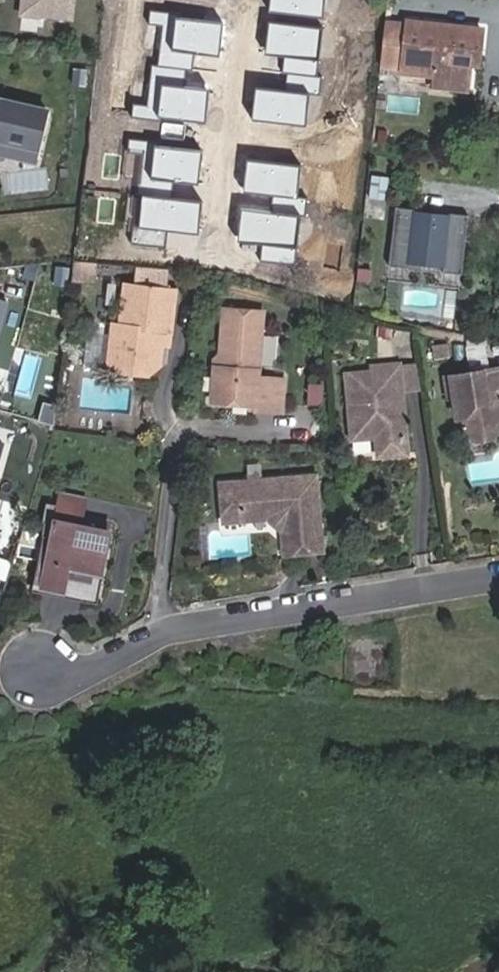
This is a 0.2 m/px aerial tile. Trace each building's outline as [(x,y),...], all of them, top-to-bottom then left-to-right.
[(75,0),(21,0),(19,13),(72,21),(75,0)] [(266,10),(322,16),(324,0),(267,0),(266,10)] [(179,12),(150,9),(148,25),(160,27),(156,64),(150,63),(146,104),(133,103),(131,117),(161,120),(161,118),(206,123),(209,88),(191,86),(193,71),(206,72),(208,56),(220,58),(224,21),(179,17),(179,12)] [(323,27),(268,20),(264,55),(282,57),(280,72),(293,74),(290,90),(254,85),(249,119),(306,127),(311,94),(320,95),(322,76),(317,76),(323,27)] [(469,65),(471,52),(480,53),(483,28),(407,21),(401,72),(468,79),(469,65)] [(469,65),(479,66),(480,53),(471,52),(469,65)] [(50,111),(0,98),(0,148),(38,158),(50,111)] [(159,140),(128,136),(126,152),(140,154),(135,194),(147,196),(143,229),(132,227),(130,244),(165,248),(167,230),(198,234),(202,201),(183,198),(185,184),(199,186),(203,150),(159,145),(159,140)] [(301,164),(244,158),(240,192),(249,193),(247,208),(238,207),(234,241),(260,244),(258,262),(294,266),(300,216),(305,217),(307,197),(298,196),(301,164)] [(444,269),(463,271),(469,212),(450,210),(450,214),(415,210),(416,206),(397,204),(390,263),(409,265),(411,253),(445,257),(444,269)] [(97,280),(100,261),(75,258),(72,277),(97,280)] [(163,335),(170,294),(168,294),(172,272),(131,265),(127,287),(125,286),(117,327),(110,325),(101,373),(137,380),(149,368),(155,334),(163,335)] [(263,387),(264,316),(225,315),(224,378),(221,379),(220,412),(262,413),(262,418),(289,419),(290,388),(263,387)] [(85,333),(82,364),(102,365),(105,335),(85,333)] [(421,387),(419,359),(399,361),(401,389),(421,387)] [(378,452),(406,449),(401,389),(399,361),(372,363),(372,368),(347,370),(352,434),(376,432),(378,452)] [(498,389),(498,372),(448,380),(451,401),(456,400),(460,421),(467,420),(469,435),(479,443),(494,440),(498,434),(498,414),(497,402),(490,403),(488,391),(495,390),(498,389)] [(497,402),(495,390),(488,391),(490,403),(497,402)] [(220,481),(223,518),(273,514),(276,513),(282,517),(281,519),(282,533),(287,533),(288,549),(320,547),(315,473),(220,481)] [(74,490),(49,487),(48,500),(56,501),(54,512),(101,518),(95,563),(103,564),(110,514),(72,509),(74,490)] [(56,501),(48,500),(40,556),(86,562),(84,579),(101,581),(103,564),(95,563),(101,518),(54,512),(56,501)] [(84,579),(86,562),(40,556),(37,586),(44,587),(45,582),(90,587),(90,593),(99,594),(101,581),(84,579)]
